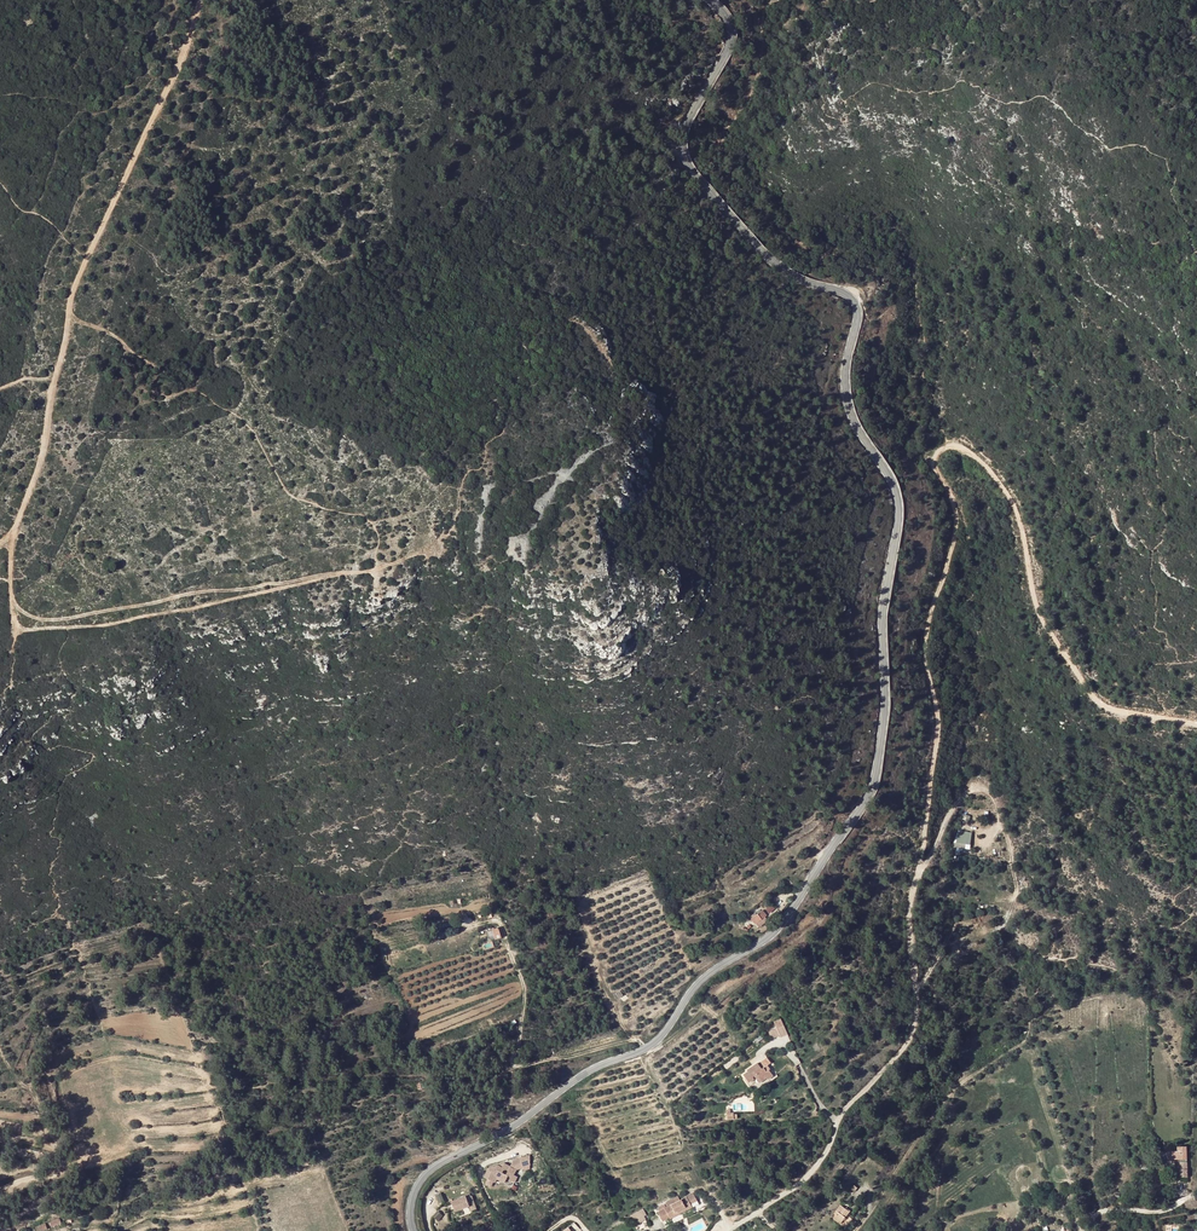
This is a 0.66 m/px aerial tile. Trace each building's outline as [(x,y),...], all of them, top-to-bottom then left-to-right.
[(971,716),(959,717),(961,732),(973,731),(971,716)] [(972,832),(956,831),(954,850),(969,852),(972,832)] [(772,904),(766,909),(770,914),(776,909),(772,904)] [(751,918),(755,923),(764,917),(760,912),(756,914),(751,918)] [(759,927),(769,921),(768,918),(757,923),(759,927)] [(501,937),(499,927),(493,929),(495,938),(501,937)] [(778,1026),(774,1028),(767,1031),(768,1034),(770,1038),(779,1035),(780,1037),(786,1034),(782,1025),(778,1026)] [(742,1075),(748,1082),(753,1078),(752,1077),(753,1076),(758,1082),(766,1077),(768,1079),(772,1075),(768,1069),(766,1071),(763,1067),(766,1065),(770,1062),(766,1058),(758,1064),(756,1062),(746,1070),(747,1071),(742,1075)] [(728,1120),(738,1119),(738,1113),(732,1114),(732,1109),(727,1109),(728,1120)] [(1179,1162),(1180,1168),(1180,1170),(1180,1176),(1187,1176),(1187,1155),(1186,1146),(1177,1146),(1177,1151),(1167,1151),(1167,1159),(1178,1159),(1178,1162),(1179,1162)] [(489,1168),(485,1177),(489,1179),(486,1184),(492,1186),(494,1181),(496,1182),(497,1178),(505,1182),(508,1176),(511,1177),(510,1180),(515,1182),(518,1176),(514,1174),(517,1169),(524,1167),(521,1158),(514,1160),(511,1166),(505,1163),(489,1168)] [(467,1195),(452,1201),(456,1211),(471,1205),(470,1204),(468,1197),(467,1195)] [(697,1200),(694,1195),(688,1198),(690,1204),(697,1200)] [(668,1207),(666,1207),(660,1211),(658,1212),(663,1221),(669,1218),(670,1219),(675,1216),(673,1213),(690,1204),(688,1198),(687,1196),(680,1200),(668,1207)] [(665,1203),(668,1207),(680,1200),(678,1196),(665,1203)] [(692,1207),(690,1204),(673,1213),(675,1216),(678,1214),(684,1211),(692,1207)] [(835,1216),(842,1221),(849,1212),(840,1206),(834,1214),(836,1215),(835,1216)] [(438,1211),(433,1216),(438,1220),(443,1215),(438,1211)] [(631,1218),(636,1226),(645,1220),(641,1212),(631,1218)] [(59,1218),(50,1221),(52,1226),(61,1223),(59,1218)]
